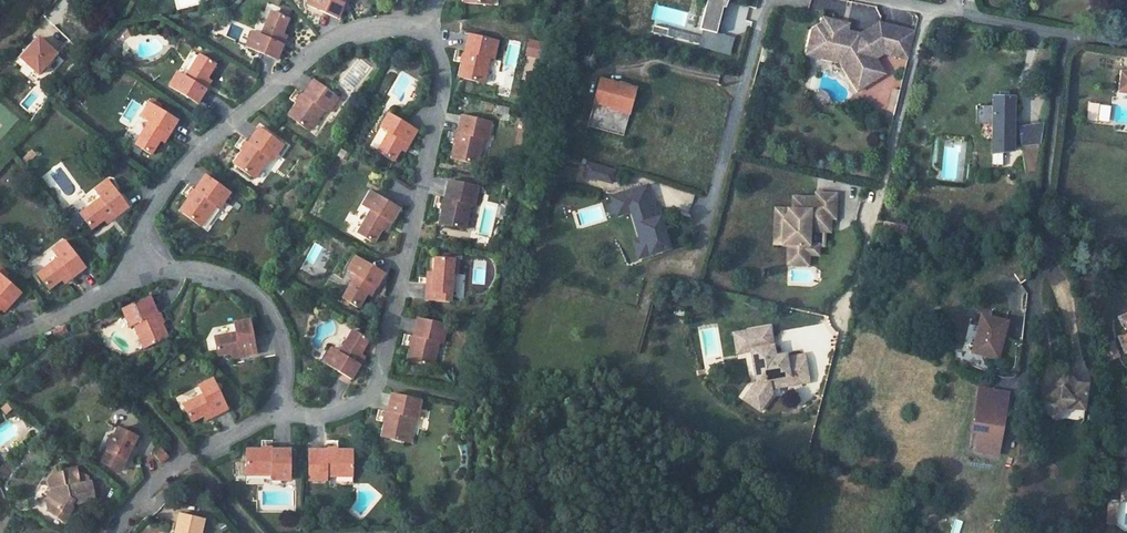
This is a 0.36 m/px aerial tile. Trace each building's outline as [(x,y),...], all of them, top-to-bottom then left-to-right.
[(336,16),(343,0),(307,0),(306,3),(336,16)] [(701,30),(704,30),(699,45),(716,50),(721,35),(718,34),(727,2),(729,2),(730,0),(709,0),(701,30)] [(733,3),(729,23),(744,26),(749,6),(733,3)] [(245,44),(276,58),(285,36),(280,34),(288,17),(271,10),(260,34),(251,30),(245,44)] [(879,56),(865,32),(852,29),(845,27),(847,20),(829,15),(827,22),(819,27),(815,41),(839,48),(838,50),(850,54),(863,75),(867,73),(872,81),(889,71),(879,56)] [(845,27),(852,29),(854,22),(847,20),(845,27)] [(888,51),(911,57),(918,30),(884,22),(874,28),(888,51)] [(669,29),(654,25),(652,32),(667,36),(669,29)] [(874,28),(865,32),(879,56),(888,51),(874,28)] [(497,39),(468,32),(458,75),(483,81),(489,57),(493,58),(497,39)] [(736,39),(721,35),(716,50),(732,54),(736,39)] [(42,79),(61,55),(38,36),(18,60),(42,79)] [(528,39),(526,56),(544,58),(546,41),(528,39)] [(516,67),(521,43),(509,40),(504,65),(516,67)] [(815,41),(813,50),(846,59),(863,87),(872,81),(867,73),(863,75),(850,54),(838,50),(839,48),(815,41)] [(168,85),(197,102),(211,78),(207,76),(215,62),(199,53),(186,75),(177,70),(168,85)] [(1120,68),(1117,88),(1126,90),(1126,70),(1120,68)] [(323,108),(327,111),(338,96),(313,78),(287,114),(308,129),(323,108)] [(636,89),(600,79),(594,103),(630,113),(636,89)] [(1005,95),(996,95),(996,101),(990,101),(991,111),(974,112),(974,115),(975,115),(975,129),(994,128),(996,140),(992,142),(992,159),(1002,159),(1013,154),(1012,148),(1022,147),(1026,172),(1036,170),(1041,126),(1019,129),(1020,132),(1012,132),(1011,100),(1005,100),(1005,95)] [(128,126),(140,104),(131,99),(119,121),(128,126)] [(151,153),(160,137),(165,140),(177,119),(148,101),(140,116),(148,121),(134,143),(151,153)] [(377,150),(394,160),(402,145),(407,147),(420,125),(390,108),(382,122),(390,127),(377,150)] [(490,120),(460,114),(451,157),(477,162),(482,137),(486,138),(490,120)] [(283,143),(258,126),(232,162),(254,177),(268,156),(272,159),(283,143)] [(1002,159),(992,159),(993,171),(1003,170),(1002,159)] [(597,167),(586,164),(583,176),(594,179),(597,167)] [(614,172),(597,167),(594,179),(611,183),(614,172)] [(229,191),(205,174),(179,210),(200,225),(215,204),(219,206),(229,191)] [(94,189),(100,197),(80,213),(91,227),(104,217),(107,221),(128,205),(107,179),(94,189)] [(478,186),(448,179),(438,222),(464,228),(470,203),(474,204),(478,186)] [(647,186),(619,195),(625,213),(631,211),(640,239),(645,256),(670,248),(664,230),(661,231),(657,218),(647,186)] [(357,232),(373,241),(381,228),(385,230),(399,206),(370,190),(361,205),(370,209),(357,232)] [(817,195),(797,194),(797,207),(794,206),(789,206),(789,217),(785,217),(784,241),(790,241),(794,241),(793,261),(810,261),(810,251),(820,251),(820,242),(825,242),(826,224),(831,225),(832,215),(836,216),(837,192),(827,191),(827,195),(817,195)] [(619,195),(611,197),(617,215),(625,213),(619,195)] [(789,206),(777,206),(776,241),(784,241),(785,217),(789,217),(789,206)] [(875,229),(903,234),(903,232),(909,233),(910,227),(877,222),(875,229)] [(56,257),(35,272),(46,287),(60,277),(62,281),(84,265),(64,238),(50,249),(56,257)] [(645,256),(640,239),(634,241),(639,258),(645,256)] [(342,296),(358,306),(366,293),(370,295),(384,272),(355,255),(347,269),(355,274),(342,296)] [(458,258),(434,257),(434,273),(427,273),(425,298),(450,300),(452,272),(457,273),(458,258)] [(473,259),(472,284),(485,285),(486,260),(473,259)] [(3,310),(20,291),(0,274),(0,308),(3,310)] [(143,347),(167,336),(149,295),(121,308),(129,325),(133,324),(143,347)] [(994,316),(979,313),(973,348),(996,352),(1002,318),(994,316)] [(446,323),(416,316),(406,360),(432,365),(438,340),(442,341),(446,323)] [(232,356),(259,351),(252,318),(233,322),(235,332),(213,336),(217,354),(231,351),(232,356)] [(747,373),(735,391),(751,401),(763,384),(762,380),(799,373),(795,346),(767,351),(767,347),(765,347),(760,318),(745,321),(745,325),(735,327),(738,342),(741,342),(747,373)] [(728,344),(738,342),(735,327),(745,325),(745,321),(725,325),(728,344)] [(323,361),(351,378),(365,354),(360,351),(368,338),(353,330),(340,351),(331,346),(323,361)] [(1055,384),(1038,396),(1053,418),(1063,402),(1071,403),(1071,396),(1084,397),(1086,379),(1075,378),(1067,368),(1060,373),(1063,378),(1055,384)] [(1060,373),(1052,379),(1055,384),(1063,378),(1060,373)] [(200,415),(203,420),(227,407),(211,378),(197,386),(202,395),(178,407),(186,423),(200,415)] [(1009,390),(977,384),(968,432),(976,434),(973,450),(997,454),(1009,390)] [(420,398),(390,392),(381,435),(407,440),(412,416),(416,417),(420,398)] [(1084,397),(1071,396),(1071,403),(1083,405),(1084,397)] [(1126,420),(1113,419),(1112,452),(1125,453),(1126,420)] [(128,462),(140,436),(119,426),(112,441),(105,456),(116,461),(118,457),(128,462)] [(976,434),(968,432),(966,449),(973,450),(976,434)] [(108,440),(101,454),(104,456),(105,456),(112,441),(108,440)] [(294,477),(294,447),(246,447),(246,473),(275,473),(275,477),(294,477)] [(354,474),(354,448),(307,449),(308,478),(326,478),(326,475),(354,474)] [(167,457),(160,449),(153,455),(160,463),(167,457)] [(12,480),(15,475),(22,466),(12,458),(1,472),(12,480)] [(50,479),(54,488),(46,500),(48,508),(64,520),(70,510),(68,506),(72,501),(77,504),(96,500),(92,480),(90,481),(89,476),(84,472),(79,473),(77,466),(65,469),(65,471),(54,473),(50,479)] [(205,519),(179,514),(175,532),(179,532),(201,532),(205,519)]
